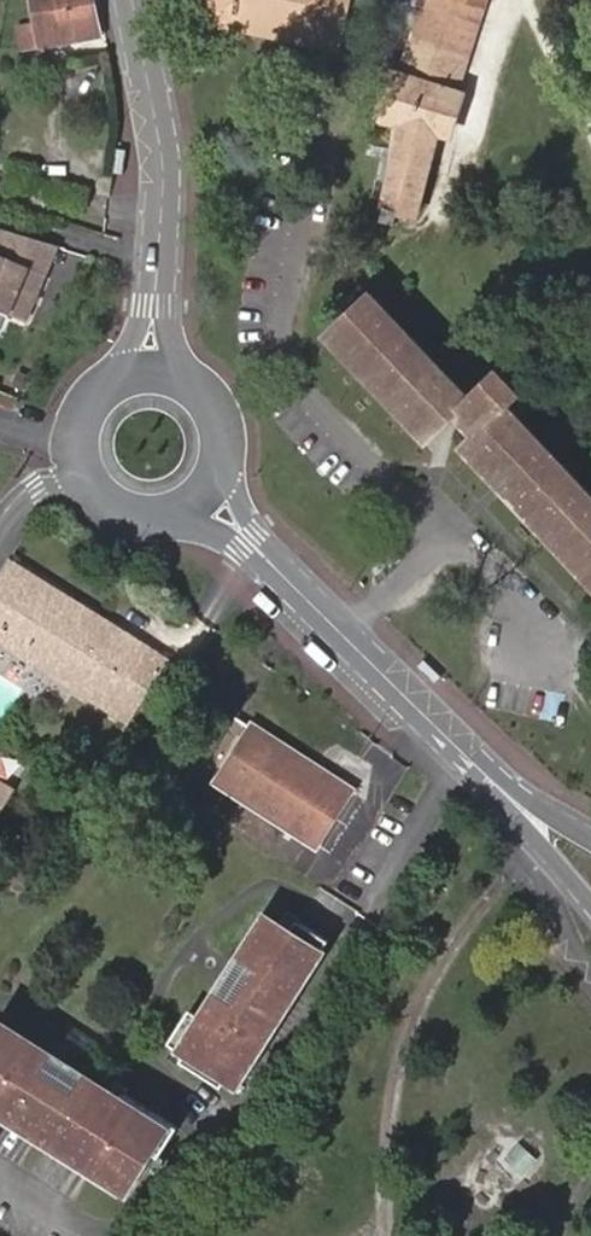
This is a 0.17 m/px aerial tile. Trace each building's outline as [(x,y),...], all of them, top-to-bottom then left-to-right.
[(34,22),(17,25),(22,52),(101,36),(94,0),(30,0),(34,22)] [(340,35),(347,0),(207,0),(203,23),(238,31),(242,14),(340,35)] [(401,71),(389,67),(373,119),(401,129),(384,209),(415,215),(436,133),(450,135),(461,93),(456,92),(467,57),(478,18),(424,1),(414,33),(447,43),(445,50),(412,39),(401,71)] [(337,52),(340,35),(242,14),(238,31),(337,52)] [(414,33),(412,39),(445,50),(447,43),(414,33)] [(38,236),(2,225),(0,230),(0,249),(28,261),(38,236)] [(47,269),(59,243),(38,236),(28,261),(47,269)] [(0,249),(0,305),(28,317),(47,269),(28,261),(0,249)] [(464,402),(470,396),(372,293),(365,299),(464,402)] [(506,409),(509,406),(521,397),(502,369),(470,396),(464,402),(365,299),(328,334),(430,441),(456,418),(473,437),(463,446),(590,585),(590,498),(506,409)] [(0,574),(0,644),(127,720),(165,659),(9,560),(0,574)] [(344,789),(246,722),(211,775),(308,842),(344,789)] [(178,1054),(173,1061),(215,1088),(224,1074),(234,1081),(324,944),(294,925),(289,934),(263,919),(236,961),(254,973),(263,979),(240,1014),(232,1009),(214,997),(201,1019),(184,1009),(162,1044),(167,1047),(178,1054)] [(263,979),(254,973),(232,1009),(240,1014),(263,979)] [(17,1120),(15,1123),(55,1151),(58,1147),(81,1162),(78,1166),(115,1191),(142,1149),(151,1154),(167,1128),(113,1093),(108,1101),(97,1093),(75,1079),(58,1104),(24,1081),(39,1058),(15,1042),(20,1034),(0,1021),(0,1108),(17,1120)] [(171,1066),(173,1061),(178,1054),(167,1047),(160,1058),(171,1066)] [(108,1101),(113,1093),(116,1089),(105,1081),(97,1093),(108,1101)] [(501,1161),(521,1177),(535,1159),(515,1143),(501,1161)]
